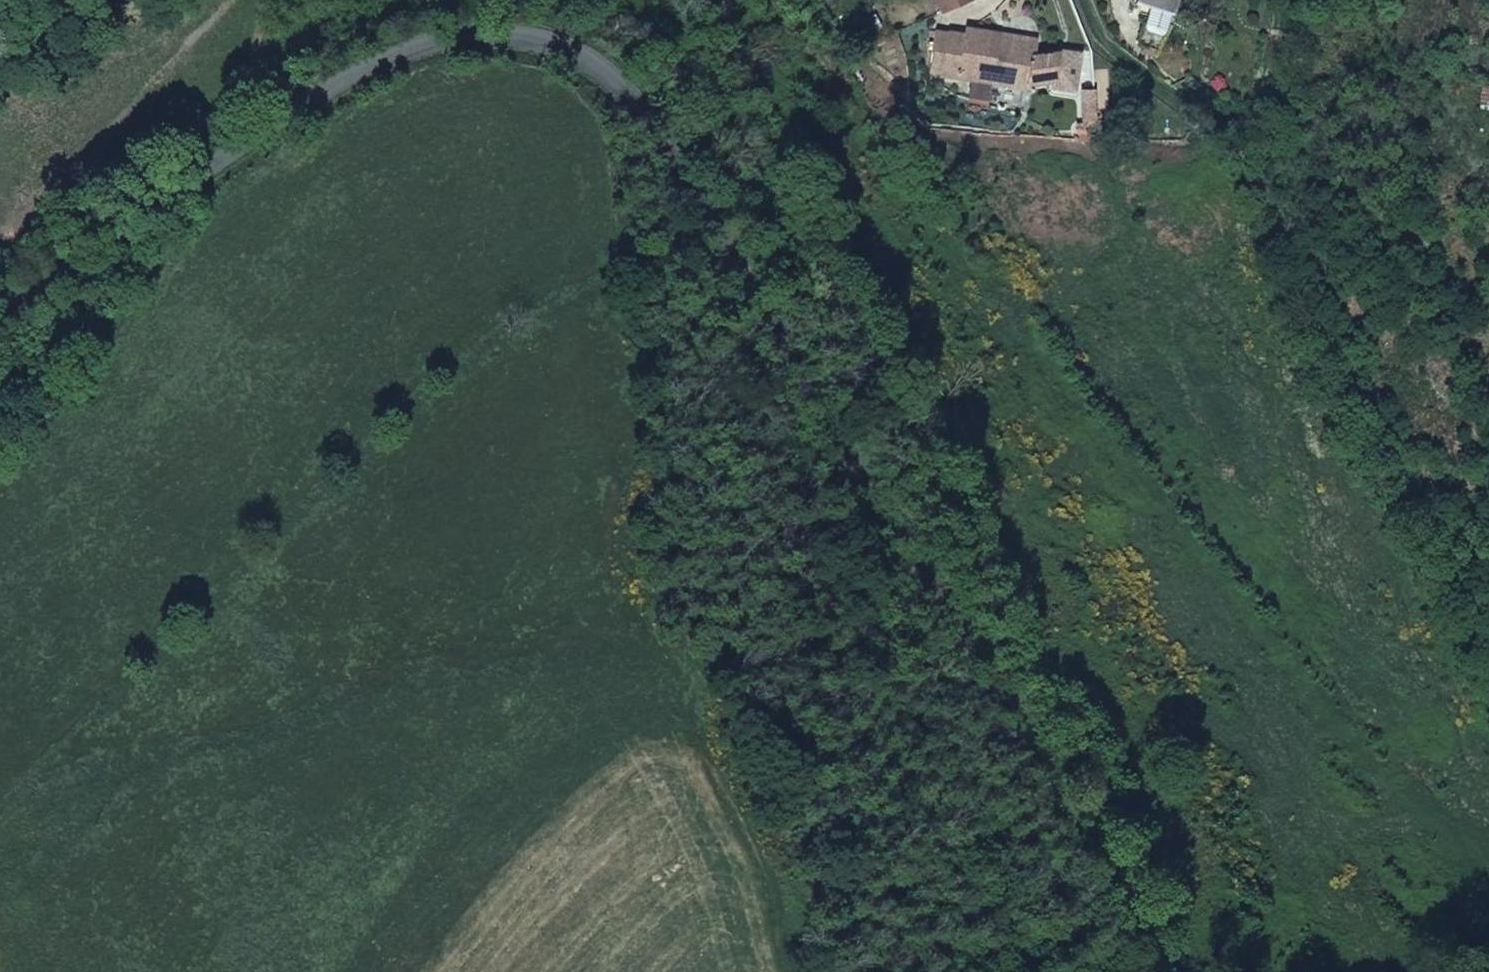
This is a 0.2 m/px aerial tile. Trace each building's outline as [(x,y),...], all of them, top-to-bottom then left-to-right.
[(940,9),(961,0),(936,0),(940,9)] [(1178,0),(1134,0),(1132,6),(1146,11),(1137,43),(1142,49),(1144,50),(1157,62),(1170,17),(1173,18),(1178,0)] [(940,74),(1024,88),(1024,85),(1051,82),(1053,56),(1029,60),(1031,46),(1005,42),(1005,47),(993,45),(996,33),(964,28),(962,35),(947,33),(940,73),(940,74)] [(933,31),(931,46),(933,46),(932,52),(933,52),(930,71),(940,73),(947,33),(933,31)] [(996,33),(993,45),(1005,47),(1005,42),(1031,46),(1032,40),(996,33)]
